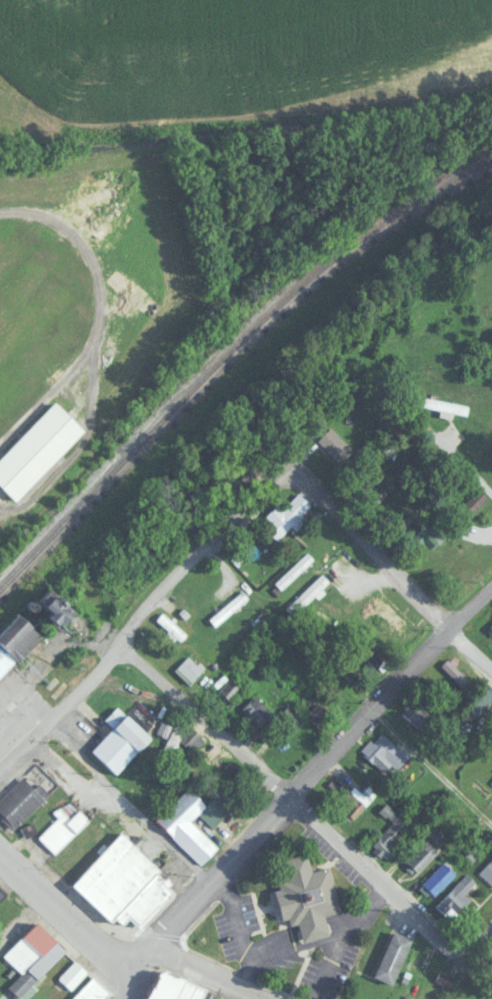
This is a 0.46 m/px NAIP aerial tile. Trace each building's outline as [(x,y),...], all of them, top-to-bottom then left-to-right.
[(465,413),(467,402),(422,397),(421,407),(465,413)] [(54,399),(0,455),(0,484),(16,500),(85,428),(54,399)] [(356,449),(330,423),(315,439),(341,464),(356,449)] [(486,496),(477,487),(462,503),(472,512),(486,496)] [(310,504),(295,491),(281,507),(276,502),(259,522),(279,539),(310,504)] [(443,532),(430,518),(412,536),(425,550),(443,532)] [(270,585),(304,552),(311,559),(276,592),(270,585)] [(282,608),(316,575),(323,582),(288,615),(282,608)] [(62,622),(76,607),(60,592),(46,607),(62,622)] [(204,626),(238,593),(245,600),(210,633),(204,626)] [(361,612),(394,645),(413,626),(380,593),(361,612)] [(43,632),(22,612),(0,635),(0,678),(43,632)] [(155,620),(179,639),(184,632),(160,613),(155,620)] [(379,661),(369,650),(359,659),(369,670),(379,661)] [(172,668),(187,684),(203,669),(187,654),(172,668)] [(440,664),(462,685),(467,679),(446,658),(440,664)] [(216,688),(229,701),(242,688),(229,675),(216,688)] [(255,721),(265,709),(250,696),(240,708),(255,721)] [(414,698),(398,713),(415,732),(432,716),(414,698)] [(315,720),(323,713),(316,706),(308,712),(315,720)] [(115,774),(151,735),(127,712),(90,750),(115,774)] [(360,751),(386,776),(406,756),(381,730),(360,751)] [(21,775),(0,796),(0,816),(13,828),(49,791),(39,781),(33,787),(21,775)] [(370,799),(355,784),(333,805),(349,820),(370,799)] [(212,827),(234,803),(219,789),(205,803),(187,785),(153,820),(199,864),(216,846),(190,820),(196,813),(212,827)] [(87,818),(67,798),(52,813),(56,816),(36,836),(53,853),(87,818)] [(412,826),(384,802),(377,810),(390,821),(369,845),(385,858),(412,826)] [(71,883),(113,922),(117,918),(156,875),(161,870),(118,831),(71,883)] [(414,872),(436,850),(425,839),(403,861),(414,872)] [(330,866),(311,870),(308,853),(288,857),(291,871),(273,875),(284,925),(299,922),(302,940),(330,934),(325,913),(340,910),(330,866)] [(477,871),(491,886),(491,856),(477,871)] [(433,894),(455,873),(442,860),(420,882),(433,894)] [(435,905),(451,919),(469,899),(462,894),(474,880),(465,871),(435,905)] [(117,918),(123,924),(131,916),(141,925),(159,904),(160,905),(173,891),(156,875),(117,918)] [(38,921),(3,955),(17,969),(25,961),(30,966),(58,939),(38,921)] [(393,984),(411,937),(392,929),(374,976),(393,984)] [(9,987),(17,996),(15,998),(27,998),(39,987),(33,982),(67,949),(58,939),(30,966),(9,987)] [(56,978),(69,990),(86,970),(73,959),(56,978)] [(147,998),(201,998),(206,988),(161,967),(147,998)] [(447,988),(453,978),(439,970),(433,981),(447,988)] [(71,998),(103,998),(110,992),(92,975),(71,998)]
